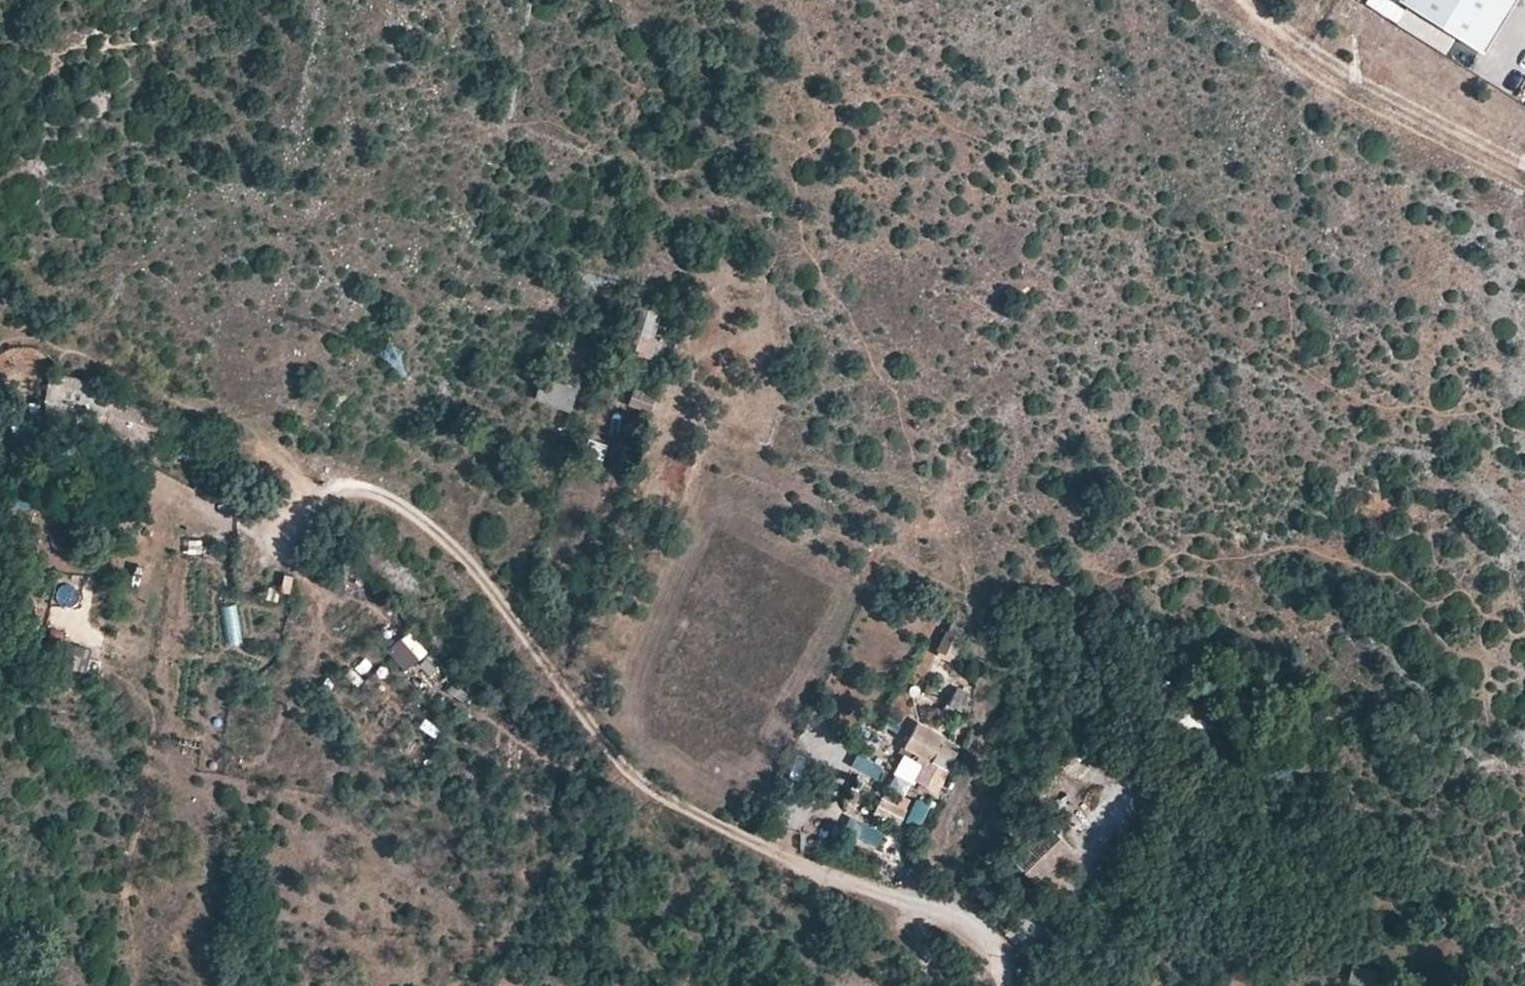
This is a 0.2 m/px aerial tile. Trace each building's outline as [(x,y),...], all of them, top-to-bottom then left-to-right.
[(1480,47),(1510,0),(1406,0),(1480,47)] [(661,340),(651,336),(660,313),(650,309),(651,302),(640,297),(637,305),(634,304),(621,347),(655,357),(661,340)] [(531,398),(567,408),(573,386),(541,375),(531,398)] [(86,411),(107,416),(112,394),(91,389),(90,391),(62,387),(56,420),(82,425),(86,411)] [(933,646),(946,652),(953,638),(942,632),(933,646)] [(405,673),(428,654),(410,633),(387,652),(405,673)] [(947,703),(958,708),(962,698),(953,693),(947,703)] [(917,780),(935,789),(953,749),(937,741),(940,734),(929,729),(919,751),(928,755),(917,780)] [(876,810),(896,819),(901,808),(882,799),(876,810)] [(1366,985),(1372,985),(1375,971),(1355,965),(1351,982),(1366,985)]
